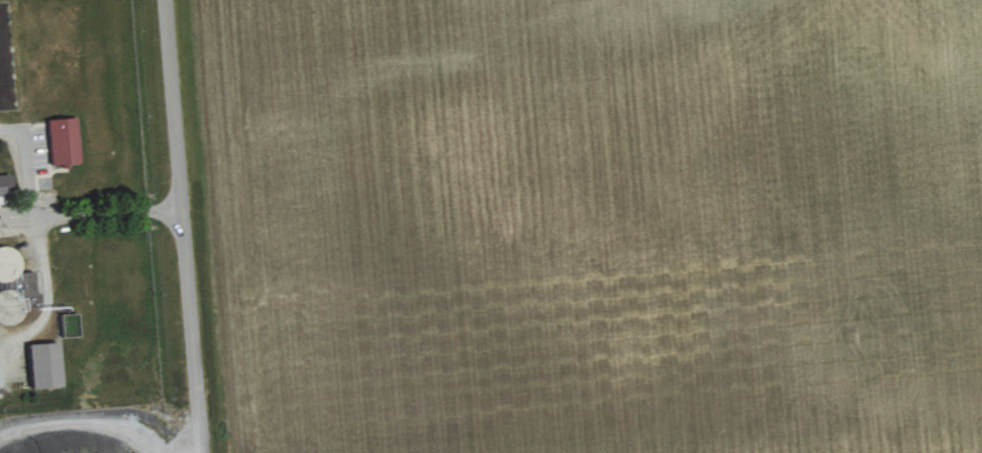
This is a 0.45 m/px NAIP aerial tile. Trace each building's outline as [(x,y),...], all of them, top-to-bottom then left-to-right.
[(77,159),(76,114),(46,116),(48,160),(77,159)] [(9,201),(8,172),(0,172),(0,201),(9,201)] [(24,300),(38,300),(38,289),(33,289),(33,269),(17,269),(18,244),(0,244),(0,279),(1,279),(1,287),(0,287),(0,320),(23,321),(24,300)] [(59,339),(27,340),(28,385),(60,384),(59,339)]
